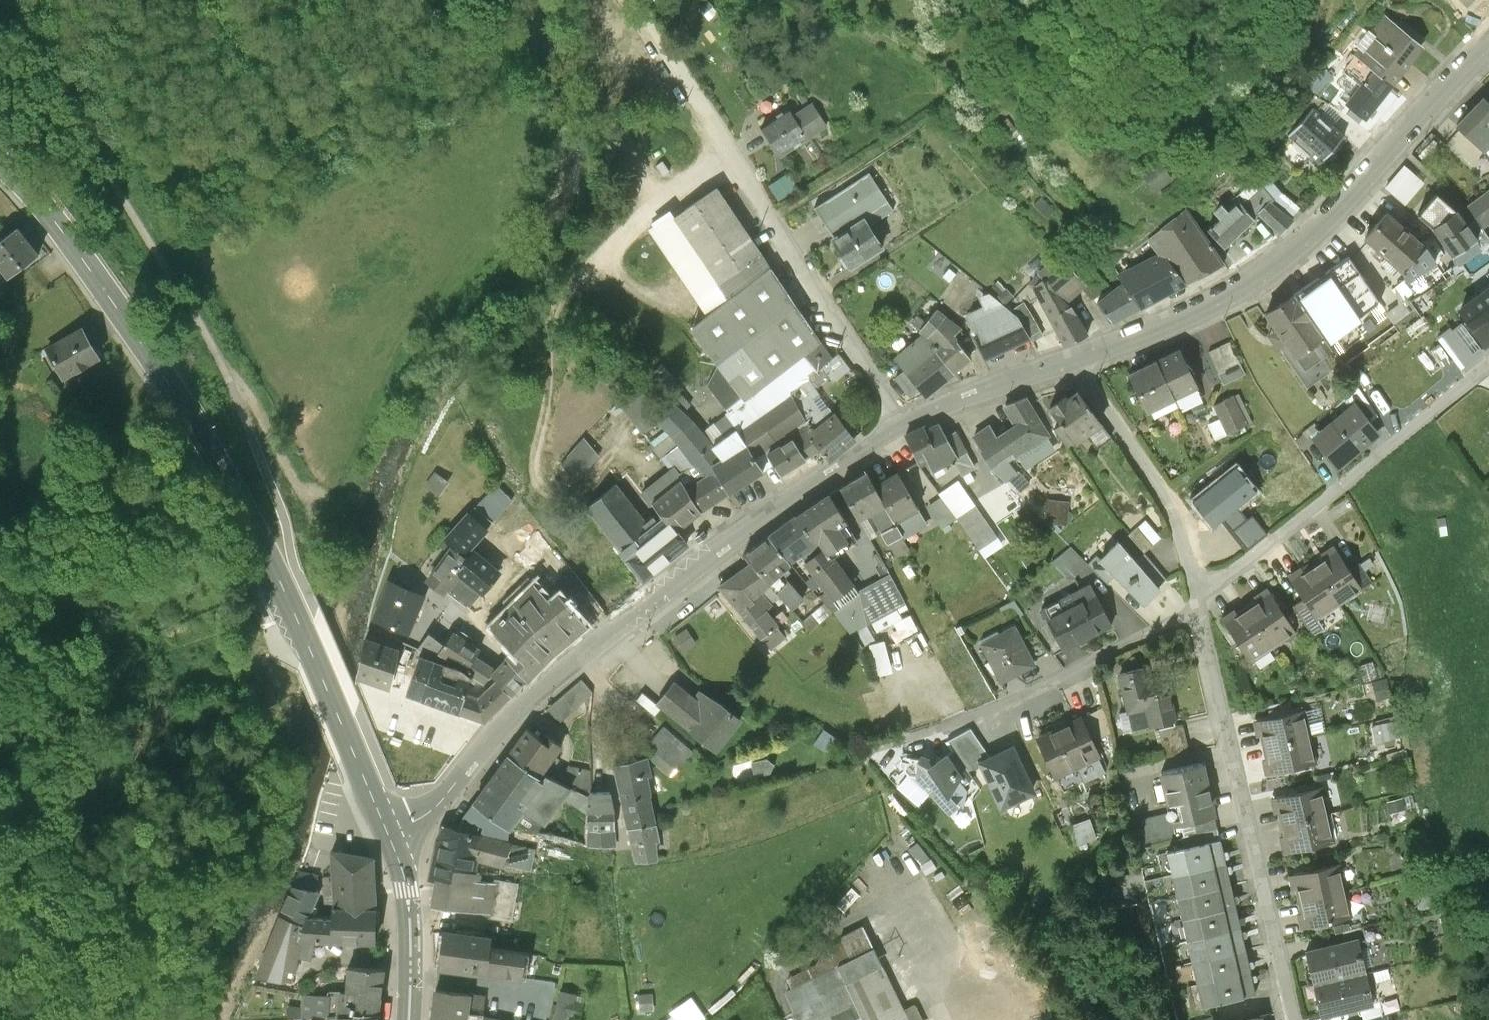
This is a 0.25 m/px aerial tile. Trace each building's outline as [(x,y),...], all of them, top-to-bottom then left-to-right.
[(1387,17),(1356,55),(1392,84),(1422,46),(1387,17)] [(1392,84),(1356,55),(1345,69),(1363,84),(1347,102),(1366,116),(1392,84)] [(1484,99),(1459,126),(1486,151),(1488,148),(1488,103),(1484,99)] [(791,111),(763,128),(781,157),(829,128),(813,103),(794,115),(791,111)] [(1322,113),(1314,106),(1289,133),(1295,139),(1284,151),(1299,165),(1310,153),(1320,162),(1345,134),(1334,124),(1332,126),(1320,115),(1322,113)] [(1424,183),(1405,166),(1387,187),(1406,204),(1424,183)] [(1272,202),(1281,193),(1284,192),(1265,173),(1258,179),(1262,183),(1260,185),(1274,198),(1271,201),(1272,202)] [(815,209),(833,238),(866,217),(885,206),(867,177),(815,209)] [(1238,201),(1242,205),(1254,217),(1258,214),(1271,201),(1274,198),(1260,185),(1262,183),(1258,179),(1257,177),(1237,195),(1241,199),(1238,201)] [(646,227),(705,317),(772,270),(718,189),(673,218),(668,211),(646,227)] [(1469,206),(1484,228),(1488,224),(1488,192),(1469,206)] [(1272,202),(1290,217),(1298,208),(1281,193),(1272,202)] [(1457,212),(1437,194),(1418,215),(1434,228),(1435,227),(1437,231),(1454,256),(1478,240),(1458,211),(1457,212)] [(1207,228),(1224,246),(1254,217),(1242,205),(1238,201),(1237,200),(1228,209),(1220,201),(1212,209),(1219,217),(1207,228)] [(1271,201),(1258,214),(1280,234),(1293,219),(1290,217),(1272,202),(1271,201)] [(1224,263),(1186,206),(1148,236),(1162,252),(1186,283),(1224,263)] [(1427,248),(1388,213),(1366,237),(1384,253),(1379,258),(1384,262),(1388,258),(1404,272),(1409,279),(1435,262),(1427,248)] [(885,246),(866,217),(833,238),(827,242),(846,271),(885,246)] [(37,256),(16,227),(0,239),(0,284),(37,256)] [(1045,264),(1038,270),(1043,277),(1045,276),(1050,282),(1067,267),(1050,249),(1040,258),(1045,264)] [(1162,252),(1121,281),(1123,283),(1141,306),(1186,283),(1162,252)] [(1350,258),(1295,296),(1326,339),(1380,301),(1350,258)] [(961,272),(949,263),(942,273),(954,282),(961,272)] [(1069,300),(1069,296),(1085,282),(1070,265),(1067,267),(1050,282),(1045,276),(1043,277),(1033,285),(1047,311),(1069,300)] [(835,360),(772,270),(705,317),(690,327),(718,366),(708,386),(738,427),(739,430),(790,394),(823,369),(835,360)] [(1123,283),(1097,301),(1113,320),(1141,306),(1123,283)] [(998,294),(1005,302),(1013,295),(1006,287),(998,294)] [(983,307),(969,313),(979,335),(977,336),(985,354),(1027,336),(1018,316),(990,291),(978,296),(983,307)] [(1462,310),(1468,319),(1484,341),(1485,344),(1488,341),(1488,291),(1462,310)] [(1264,313),(1273,327),(1266,333),(1277,349),(1280,348),(1307,386),(1332,368),(1324,357),(1334,350),(1326,339),(1295,296),(1293,293),(1264,313)] [(1069,300),(1047,311),(1063,344),(1086,332),(1069,300)] [(1024,301),(1013,307),(1018,316),(1027,336),(1032,340),(1042,334),(1024,301)] [(960,326),(938,309),(919,330),(922,332),(934,347),(953,369),(969,357),(951,333),(960,326)] [(1451,324),(1436,335),(1440,341),(1454,359),(1461,368),(1477,356),(1472,350),(1484,341),(1468,319),(1455,329),(1451,324)] [(46,352),(64,381),(100,359),(83,330),(46,352)] [(903,370),(904,371),(934,347),(922,332),(892,357),(903,370)] [(1454,359),(1440,341),(1429,349),(1443,367),(1454,359)] [(1246,373),(1232,344),(1210,355),(1223,384),(1246,373)] [(934,347),(904,371),(919,389),(923,394),(953,369),(934,347)] [(1181,349),(1157,361),(1174,398),(1180,409),(1202,398),(1197,386),(1198,386),(1181,349)] [(840,356),(835,360),(823,369),(833,382),(850,368),(840,356)] [(1157,361),(1129,374),(1148,411),(1174,398),(1157,361)] [(910,397),(919,389),(904,371),(903,370),(894,377),(910,397)] [(1076,441),(1078,444),(1101,428),(1076,392),(1070,396),(1068,394),(1051,406),(1063,423),(1076,441)] [(790,394),(739,430),(748,442),(757,457),(767,450),(805,426),(807,424),(790,394)] [(1250,422),(1237,395),(1214,406),(1227,433),(1250,422)] [(1016,424),(999,435),(991,424),(974,435),(983,449),(981,450),(993,467),(1009,457),(1014,454),(1015,457),(1020,455),(1049,436),(1051,435),(1027,396),(1005,405),(1016,424)] [(1377,432),(1354,405),(1317,435),(1339,463),(1377,432)] [(701,471),(706,476),(711,473),(708,469),(723,459),(712,446),(713,445),(695,421),(675,406),(658,421),(672,436),(679,445),(696,467),(692,469),(696,474),(701,471)] [(821,447),(830,459),(855,439),(854,438),(830,406),(822,412),(807,424),(805,426),(821,447)] [(957,429),(947,435),(940,422),(927,429),(939,454),(944,463),(953,458),(961,473),(976,465),(957,429)] [(1076,441),(1063,423),(1055,428),(1068,447),(1076,441)] [(927,429),(924,425),(906,434),(920,460),(921,462),(927,459),(932,470),(944,463),(939,454),(927,429)] [(805,426),(767,450),(782,474),(821,447),(805,426)] [(712,446),(723,459),(748,442),(739,430),(738,427),(713,445),(712,446)] [(683,477),(680,481),(687,489),(706,476),(701,471),(696,474),(692,469),(696,467),(679,445),(672,436),(655,449),(672,468),(675,466),(683,477)] [(1049,436),(1020,455),(1027,467),(1056,448),(1049,436)] [(586,438),(561,464),(577,482),(585,472),(584,469),(598,452),(586,438)] [(708,469),(711,473),(727,497),(767,471),(757,457),(748,442),(723,459),(708,469)] [(1019,471),(1009,457),(993,467),(1007,481),(1019,471)] [(1239,509),(1259,493),(1236,465),(1191,502),(1214,530),(1224,522),(1239,509)] [(683,477),(675,466),(672,468),(643,490),(653,502),(680,481),(683,477)] [(866,472),(841,488),(859,519),(870,513),(888,543),(902,535),(895,521),(875,488),(866,472)] [(706,476),(687,489),(704,513),(727,497),(711,473),(706,476)] [(918,509),(898,473),(875,488),(895,521),(918,509)] [(959,480),(940,493),(942,497),(956,517),(980,550),(999,537),(959,480)] [(680,481),(653,502),(661,512),(676,533),(704,513),(687,489),(680,481)] [(639,582),(687,545),(676,533),(661,512),(648,523),(617,483),(583,511),(639,582)] [(497,485),(470,514),(489,529),(514,501),(497,485)] [(829,494),(796,516),(815,541),(800,553),(806,560),(825,546),(833,556),(849,546),(845,541),(847,539),(841,531),(848,526),(830,495),(829,494)] [(956,517),(942,497),(928,506),(941,528),(956,517)] [(1070,500),(1047,498),(1045,520),(1067,522),(1070,500)] [(927,526),(918,509),(895,521),(902,535),(904,538),(927,526)] [(1247,519),(1239,509),(1224,522),(1232,531),(1247,519)] [(472,551),(489,529),(470,514),(467,512),(442,543),(444,545),(450,549),(448,551),(462,562),(472,551)] [(1247,519),(1232,531),(1246,549),(1266,533),(1252,515),(1247,519)] [(796,516),(769,535),(790,561),(800,553),(815,541),(796,516)] [(542,530),(535,518),(514,543),(515,544),(512,559),(520,566),(530,576),(556,547),(549,538),(542,530)] [(1144,550),(1160,536),(1146,520),(1130,534),(1144,550)] [(550,523),(542,530),(549,538),(557,531),(550,523)] [(769,535),(745,554),(751,562),(770,582),(776,588),(784,582),(778,575),(792,563),(790,561),(769,535)] [(904,538),(902,535),(888,543),(895,556),(910,548),(904,538)] [(1136,561),(1118,541),(1101,559),(1116,574),(1143,603),(1160,587),(1157,585),(1136,561)] [(471,608),(481,595),(453,573),(462,562),(448,551),(450,549),(444,545),(426,568),(434,574),(427,583),(446,597),(450,592),(471,608)] [(1071,581),(1090,563),(1089,563),(1071,545),(1053,562),(1071,581)] [(1348,569),(1333,545),(1322,552),(1323,555),(1312,562),(1337,600),(1347,594),(1348,595),(1361,588),(1348,569)] [(833,556),(825,546),(806,560),(827,589),(820,595),(825,603),(832,612),(835,610),(860,591),(833,556)] [(1214,556),(1219,563),(1230,557),(1226,549),(1214,556)] [(481,595),(499,572),(472,551),(462,562),(453,573),(481,595)] [(1166,577),(1145,553),(1136,561),(1157,585),(1166,577)] [(1116,574),(1101,559),(1098,555),(1089,563),(1090,563),(1108,582),(1116,574)] [(770,582),(751,562),(721,584),(762,637),(777,625),(778,625),(766,610),(772,604),(762,591),(770,582)] [(1337,600),(1312,562),(1305,568),(1303,564),(1288,574),(1303,597),(1316,616),(1328,608),(1326,607),(1337,600)] [(1357,563),(1348,569),(1361,588),(1369,582),(1357,563)] [(847,567),(844,569),(852,581),(856,578),(847,567)] [(891,574),(860,591),(867,624),(873,621),(899,608),(907,603),(891,574)] [(803,600),(786,580),(784,582),(776,588),(793,609),(803,600)] [(372,621),(410,636),(412,631),(426,597),(388,582),(372,621)] [(506,657),(528,679),(536,672),(555,654),(587,626),(559,592),(552,599),(536,582),(525,593),(520,587),(504,602),(510,608),(493,625),(517,645),(512,650),(506,657)] [(1064,651),(1113,626),(1091,584),(1042,609),(1064,651)] [(1295,630),(1267,588),(1256,595),(1257,597),(1245,605),(1271,643),(1281,637),(1283,638),(1295,630)] [(860,591),(835,610),(852,633),(867,624),(860,591)] [(1316,616),(1303,597),(1293,604),(1310,631),(1321,625),(1316,616)] [(832,612),(825,603),(803,621),(811,629),(832,612)] [(1271,643),(1245,605),(1236,611),(1235,609),(1222,617),(1250,660),(1262,652),(1261,650),(1271,643)] [(899,608),(873,621),(879,632),(904,618),(899,608)] [(1037,663),(1016,623),(980,642),(1001,682),(1037,663)] [(777,625),(762,637),(772,648),(774,647),(790,634),(787,630),(783,633),(777,625)] [(444,646),(418,626),(416,633),(412,631),(410,636),(406,642),(438,655),(444,646)] [(696,642),(686,628),(674,636),(685,650),(696,642)] [(368,631),(366,641),(400,651),(401,643),(368,631)] [(495,667),(477,656),(481,649),(454,632),(444,646),(438,655),(485,684),(490,677),(487,675),(495,667)] [(868,640),(872,673),(889,671),(885,638),(868,640)] [(400,651),(366,641),(357,680),(391,691),(398,660),(400,651)] [(400,651),(398,660),(417,667),(421,656),(422,651),(405,645),(401,643),(400,651)] [(420,701),(434,661),(421,656),(417,667),(406,697),(420,701)] [(511,697),(528,679),(506,657),(495,667),(488,675),(490,677),(494,680),(511,697)] [(420,701),(459,715),(467,693),(471,681),(460,677),(457,685),(442,680),(447,665),(434,661),(420,701)] [(1372,661),(1358,665),(1363,680),(1376,676),(1372,661)] [(1126,714),(1129,714),(1133,731),(1177,721),(1176,719),(1169,688),(1149,693),(1144,667),(1116,673),(1126,714)] [(1387,677),(1372,680),(1376,699),(1391,695),(1387,677)] [(485,725),(511,697),(494,680),(477,697),(467,693),(459,715),(485,725)] [(595,692),(581,681),(548,711),(568,727),(595,692)] [(658,703),(717,750),(741,719),(721,703),(701,691),(697,696),(675,681),(658,703)] [(1102,706),(1083,715),(1094,741),(1109,733),(1102,706)] [(1253,721),(1260,748),(1309,736),(1302,709),(1253,721)] [(1035,737),(1062,786),(1104,766),(1094,741),(1083,715),(1035,737)] [(1394,719),(1372,724),(1375,742),(1398,737),(1394,719)] [(1190,751),(1184,724),(1159,729),(1165,756),(1190,751)] [(674,776),(695,751),(664,726),(648,745),(655,751),(651,756),(674,776)] [(527,729),(509,755),(541,777),(562,747),(544,734),(541,739),(527,729)] [(949,741),(955,750),(969,769),(980,764),(979,761),(990,756),(971,730),(949,741)] [(1260,748),(1266,773),(1315,762),(1309,736),(1260,748)] [(1036,791),(1013,744),(990,756),(979,761),(980,764),(1001,808),(1036,791)] [(955,750),(948,755),(947,753),(938,758),(922,754),(918,758),(908,756),(903,758),(901,765),(911,776),(917,776),(949,815),(959,805),(963,809),(968,789),(964,784),(974,777),(969,769),(955,750)] [(509,755),(473,803),(510,829),(514,824),(545,780),(541,777),(509,755)] [(649,756),(613,764),(627,830),(656,824),(650,795),(652,795),(648,776),(653,775),(649,756)] [(1218,830),(1203,763),(1157,773),(1166,812),(1173,840),(1182,838),(1218,830)] [(568,764),(564,784),(571,788),(590,794),(590,791),(593,791),(593,770),(591,769),(568,764)] [(547,777),(545,780),(514,824),(524,831),(536,836),(538,832),(564,799),(571,788),(564,784),(549,777),(548,778),(547,777)] [(1270,798),(1277,824),(1329,812),(1323,786),(1270,798)] [(590,794),(571,788),(564,799),(589,812),(590,794)] [(590,791),(590,794),(589,812),(587,845),(617,846),(615,809),(611,791),(593,791),(590,791)] [(1401,796),(1386,800),(1389,812),(1405,808),(1401,796)] [(464,815),(459,830),(509,841),(510,829),(473,803),(464,815)] [(1173,840),(1166,812),(1130,820),(1137,848),(1173,840)] [(1277,824),(1283,850),(1335,838),(1329,812),(1277,824)] [(1089,814),(1070,822),(1078,842),(1097,835),(1089,814)] [(656,824),(627,830),(634,864),(659,859),(656,841),(660,841),(656,824)] [(450,881),(453,868),(478,872),(479,863),(504,868),(505,866),(509,844),(509,841),(459,830),(443,826),(438,840),(431,877),(438,879),(450,881)] [(1221,840),(1218,830),(1182,838),(1184,848),(1221,840)] [(1164,853),(1169,875),(1226,862),(1221,840),(1184,848),(1164,853)] [(535,849),(509,844),(505,866),(531,871),(535,849)] [(373,858),(331,851),(331,877),(323,877),(324,892),(298,888),(293,886),(280,914),(303,924),(298,938),(301,940),(314,941),(375,942),(377,908),(373,858)] [(1169,875),(1174,898),(1231,885),(1226,862),(1169,875)] [(1290,874),(1296,900),(1347,889),(1340,862),(1290,874)] [(450,881),(438,879),(433,905),(491,914),(496,882),(493,881),(482,879),(483,873),(478,872),(453,868),(450,881)] [(494,879),(493,881),(496,882),(491,914),(491,917),(512,920),(513,915),(520,916),(523,903),(516,902),(519,883),(494,879)] [(1174,898),(1179,920),(1236,907),(1231,885),(1174,898)] [(1296,900),(1302,926),(1352,915),(1347,889),(1296,900)] [(1179,920),(1184,942),(1241,929),(1236,907),(1179,920)] [(303,924),(280,914),(265,951),(298,962),(299,956),(313,958),(314,941),(301,940),(298,938),(303,924)] [(1184,942),(1189,964),(1247,951),(1241,929),(1184,942)] [(919,1004),(905,1010),(866,930),(826,951),(821,966),(788,981),(791,992),(784,996),(794,1019),(924,1019),(919,1004)] [(444,931),(438,971),(486,978),(486,977),(490,947),(492,937),(444,931)] [(1303,950),(1311,983),(1366,969),(1358,936),(1303,950)] [(526,951),(490,947),(486,977),(522,982),(526,951)] [(298,962),(265,951),(255,978),(274,980),(285,981),(288,969),(297,970),(298,962)] [(1189,964),(1195,986),(1252,973),(1247,951),(1189,964)] [(375,955),(374,968),(384,968),(386,956),(375,955)] [(314,958),(313,958),(299,956),(298,962),(297,970),(288,969),(285,981),(274,980),(273,990),(299,993),(300,981),(303,982),(311,978),(314,958)] [(337,1018),(337,1016),(354,1014),(354,1011),(379,1012),(384,968),(374,968),(337,967),(337,990),(329,990),(329,994),(302,994),(301,1008),(288,1010),(288,1019),(295,1019),(302,1019),(326,1019),(326,1018),(337,1018)] [(1311,983),(1319,1015),(1360,1005),(1375,1002),(1366,969),(1311,983)] [(1195,986),(1200,1009),(1257,995),(1252,973),(1195,986)] [(552,1019),(570,1019),(571,1015),(579,1017),(583,1002),(575,1001),(577,994),(559,989),(552,1019)] [(432,1019),(468,1019),(470,994),(436,990),(432,1019)] [(470,994),(468,1019),(485,1019),(485,1018),(487,995),(469,993),(470,994)] [(651,993),(640,994),(641,1010),(652,1009),(651,993)] [(1360,1005),(1363,1019),(1384,1019),(1379,1001),(1375,1002),(1360,1005)] [(337,1018),(337,1019),(379,1019),(379,1012),(354,1011),(354,1014),(337,1016),(337,1018)]
